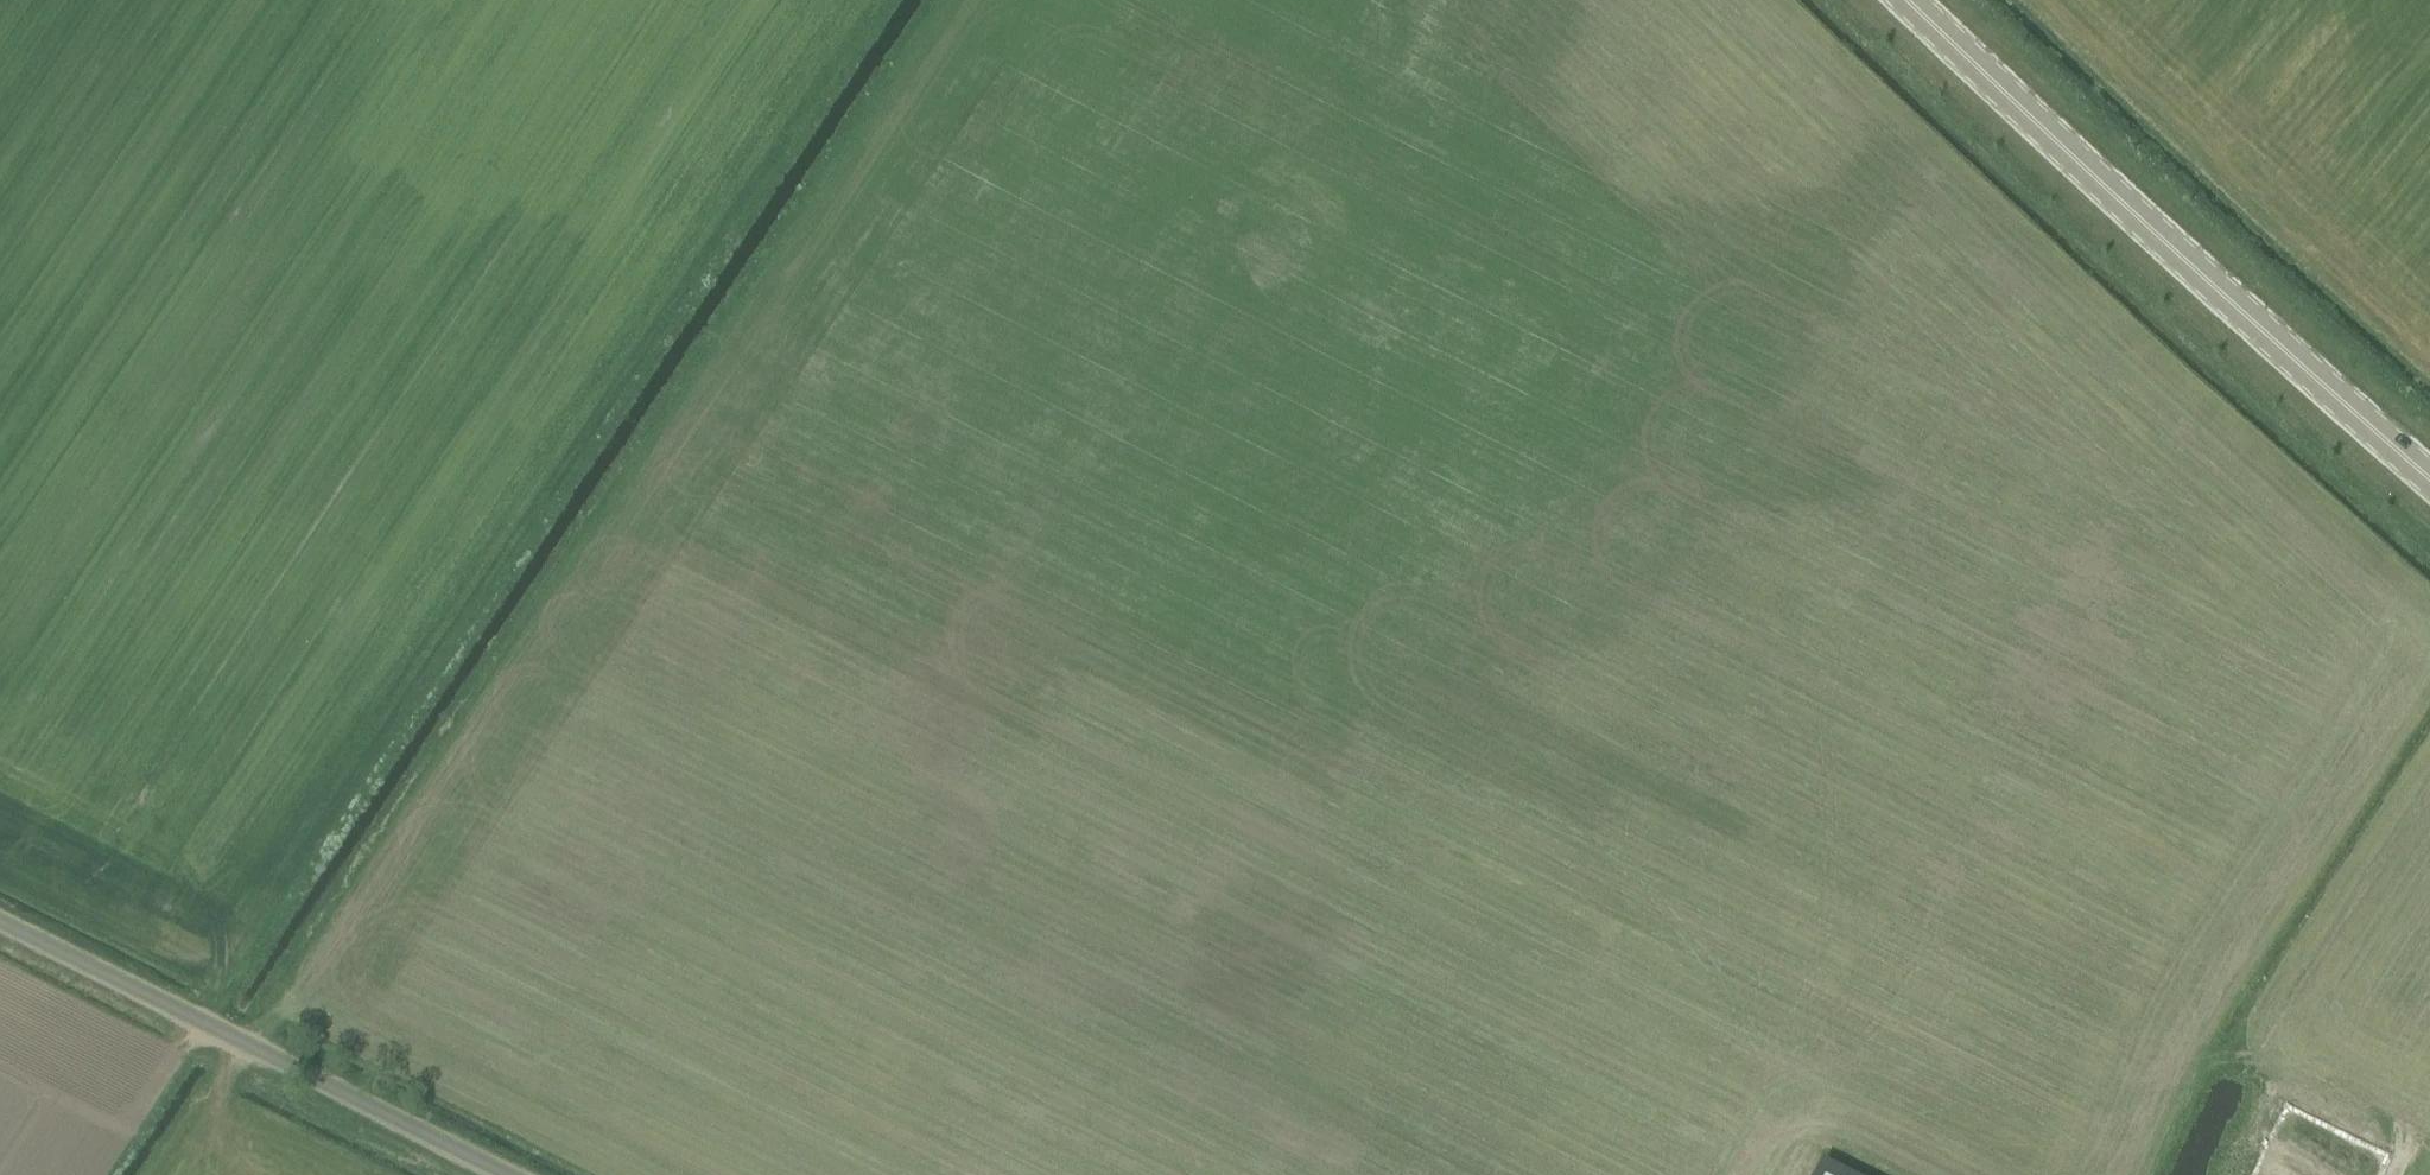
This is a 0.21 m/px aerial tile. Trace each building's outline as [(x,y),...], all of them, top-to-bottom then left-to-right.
[(2383,1151),(2310,1121),(2302,1140),(2300,1139),(2295,1152),(2296,1153),(2287,1174),(2373,1174),(2383,1151)] [(1825,1161),(1818,1174),(1854,1174),(1825,1161)]
